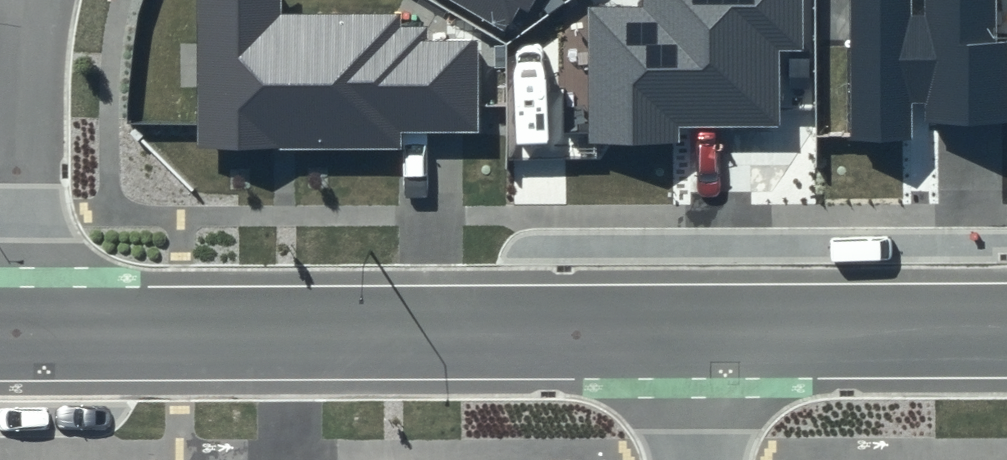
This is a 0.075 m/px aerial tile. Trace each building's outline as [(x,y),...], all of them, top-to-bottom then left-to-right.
[(198,148),(400,148),(401,132),(478,132),(476,41),(426,41),(426,27),(399,27),(398,14),(279,15),(279,0),(196,0),(198,148)] [(507,35),(528,0),(449,0),(507,35)] [(588,7),(589,143),(679,143),(679,127),(781,127),(779,51),(804,50),(804,0),(642,0),(642,7),(588,7)] [(851,141),(911,141),(911,103),(925,104),(926,121),(1006,121),(1006,42),(996,42),(996,0),(924,0),(924,16),(912,16),(911,0),(850,0),(851,141)]
